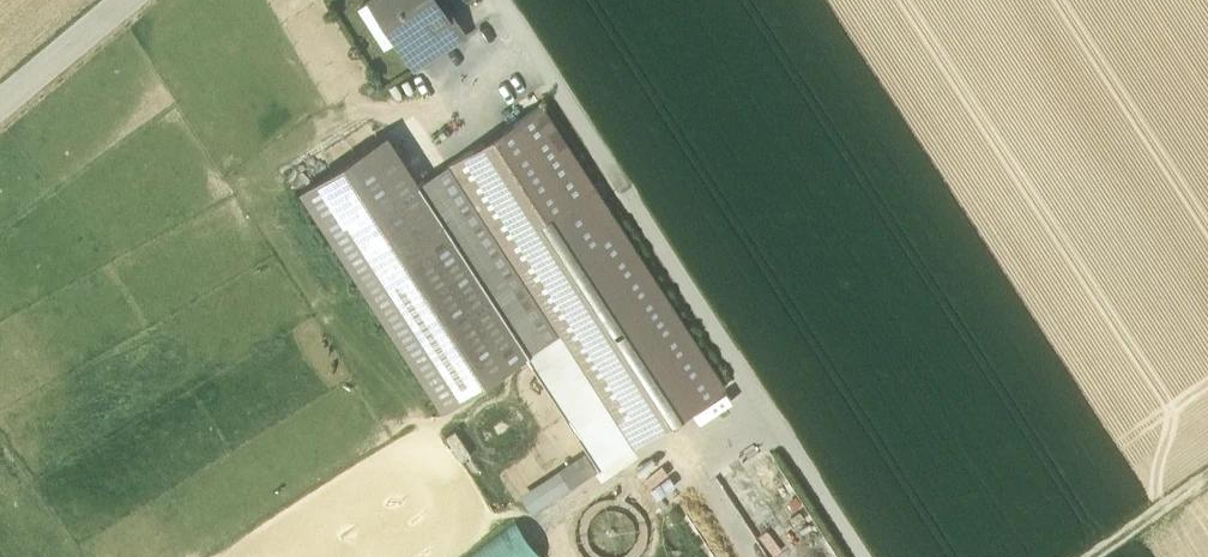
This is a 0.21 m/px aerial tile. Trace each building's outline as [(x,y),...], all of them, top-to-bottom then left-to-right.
[(435,0),(372,0),(415,66),(463,35),(445,6),(441,9),(435,0)] [(541,105),(447,166),(509,261),(557,335),(630,449),(724,388),(541,105)] [(364,135),(341,145),(345,154),(368,144),(364,135)] [(387,136),(302,191),(443,409),(528,354),(444,224),(418,185),(387,136)] [(528,354),(557,335),(509,261),(447,166),(418,185),(444,224),(528,354)] [(522,491),(533,513),(603,477),(592,455),(522,491)] [(519,524),(476,556),(545,556),(519,524)]
